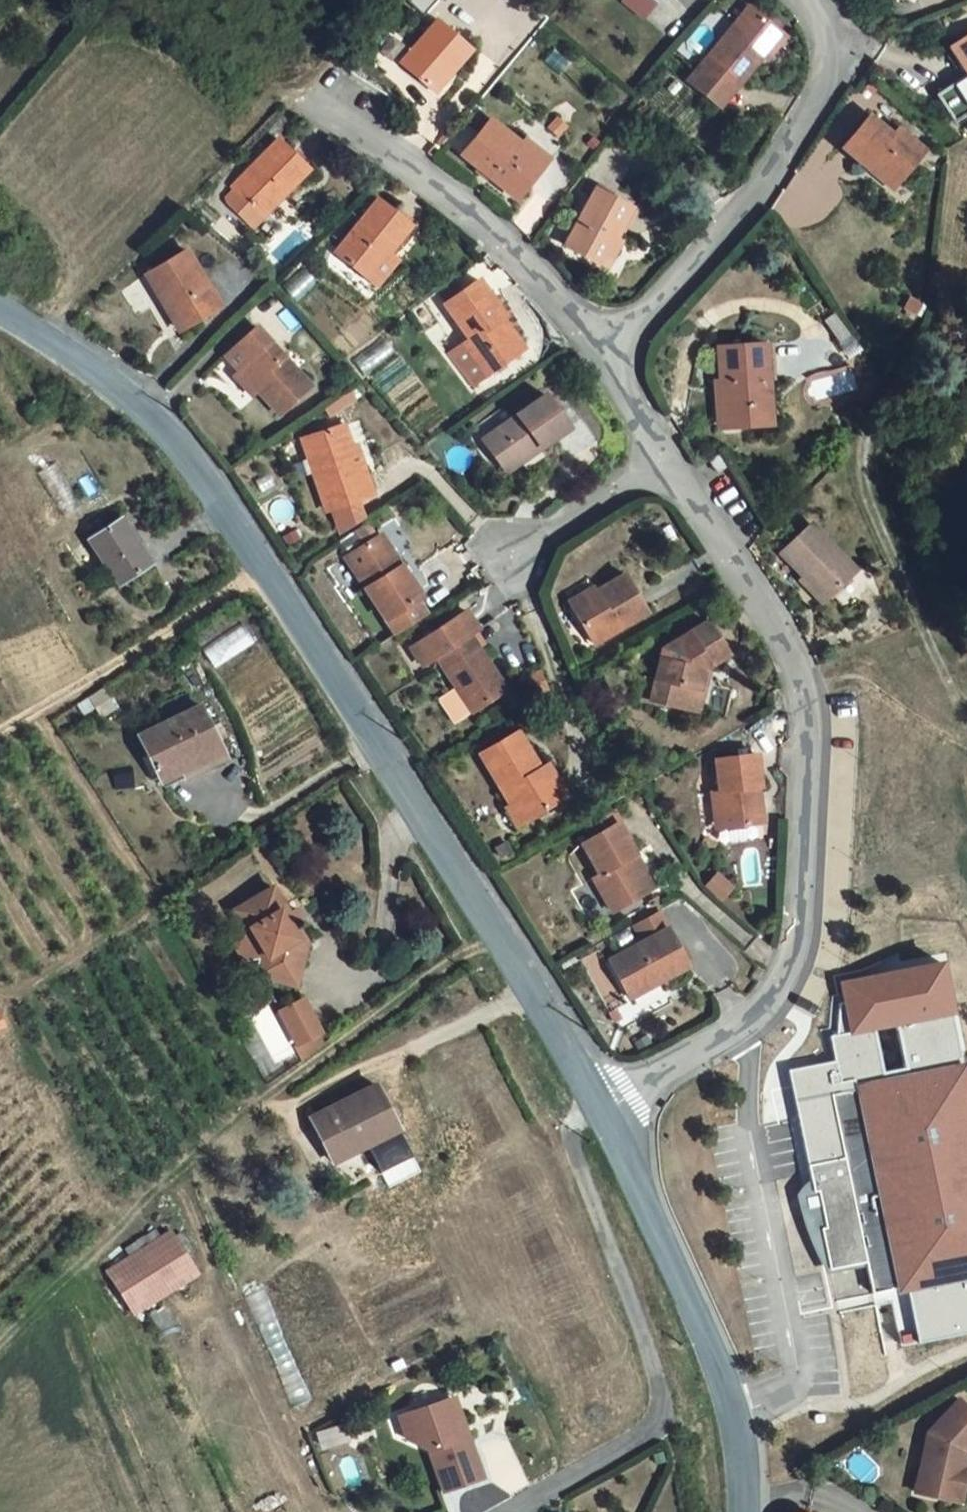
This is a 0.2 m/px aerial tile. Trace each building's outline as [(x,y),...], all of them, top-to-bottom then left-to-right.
[(652,0),(635,0),(645,8),(652,0)] [(729,84),(767,34),(732,9),(695,59),(674,86),(708,112),(729,84)] [(426,100),(464,56),(429,25),(391,69),(426,100)] [(966,116),(966,39),(943,52),(958,78),(928,97),(947,128),(966,116)] [(501,200),(526,170),(505,151),(510,146),(479,120),(450,155),(501,200)] [(886,187),(911,158),(889,140),(885,143),(860,123),(834,153),(857,174),(861,167),(886,187)] [(280,196),(302,175),(276,145),(217,197),(241,223),(276,192),(280,196)] [(590,271),(622,210),(585,192),(555,254),(590,271)] [(380,266),(404,238),(374,212),(332,262),(358,285),(376,264),(380,266)] [(179,328),(213,309),(182,253),(144,273),(155,294),(160,293),(179,328)] [(476,383),(511,359),(486,326),(493,321),(469,289),(436,313),(459,345),(453,350),(476,383)] [(264,426),(293,398),(241,342),(213,370),(264,426)] [(476,383),(453,350),(438,361),(461,394),(476,383)] [(761,355),(715,358),(721,434),(747,432),(745,414),(765,412),(761,355)] [(872,382),(856,385),(852,370),(814,379),(819,401),(873,389),(872,382)] [(536,453),(564,435),(540,402),(479,448),(495,471),(524,451),(522,449),(529,443),(536,453)] [(353,506),(365,502),(359,488),(350,485),(340,459),(348,457),(340,434),(297,449),(321,517),(327,515),(353,506)] [(353,506),(327,515),(336,541),(360,525),(353,506)] [(117,587),(146,567),(117,523),(88,543),(117,587)] [(367,535),(360,525),(336,541),(341,552),(367,535)] [(826,608),(855,576),(809,534),(779,562),(826,608)] [(341,561),(390,637),(422,616),(411,602),(414,599),(393,568),(391,570),(372,542),(341,561)] [(592,647),(645,615),(623,582),(593,599),(590,595),(567,610),(592,647)] [(466,718),(500,696),(464,640),(472,635),(459,616),(405,650),(417,671),(429,662),(466,718)] [(211,667),(251,643),(240,624),(200,648),(211,667)] [(707,671),(724,660),(705,628),(657,657),(651,706),(685,713),(689,690),(704,691),(707,671)] [(147,745),(169,787),(226,755),(203,712),(147,745)] [(513,831),(552,810),(539,787),(533,787),(530,781),(535,777),(511,738),(473,760),(513,831)] [(756,789),(752,760),(717,764),(720,798),(715,798),(719,831),(754,827),(749,790),(756,789)] [(607,918),(645,897),(628,867),(633,864),(615,832),(579,852),(594,881),(589,885),(607,918)] [(711,885),(700,896),(715,909),(725,898),(711,885)] [(282,914),(269,894),(229,919),(241,939),(246,937),(261,962),(262,983),(292,986),(296,962),(290,949),(294,946),(277,919),(282,914)] [(628,932),(639,952),(664,938),(653,918),(628,932)] [(654,989),(683,974),(664,938),(639,952),(606,969),(622,998),(650,984),(654,989)] [(822,1096),(953,1066),(934,967),(836,986),(839,1005),(832,1005),(829,1037),(822,1038),(828,1063),(796,1070),(803,1101),(787,1105),(801,1167),(837,1159),(822,1096)] [(291,997),(267,1015),(288,1045),(313,1028),(291,997)] [(313,1028),(288,1045),(295,1055),(319,1038),(313,1028)] [(869,1294),(966,1271),(966,1125),(953,1066),(822,1096),(837,1159),(801,1167),(805,1182),(808,1194),(812,1193),(820,1229),(816,1230),(825,1271),(861,1263),(862,1267),(869,1294)] [(803,1101),(796,1070),(780,1074),(787,1105),(803,1101)] [(356,1149),(391,1131),(370,1087),(305,1122),(323,1159),(353,1144),(356,1149)] [(808,1194),(805,1182),(800,1185),(796,1189),(792,1195),(791,1198),(791,1199),(795,1215),(802,1234),(809,1249),(820,1267),(826,1275),(862,1267),(861,1263),(825,1271),(816,1230),(820,1229),(812,1193),(808,1194)] [(164,1235),(102,1277),(130,1318),(192,1276),(164,1235)] [(869,1294),(872,1308),(888,1304),(899,1348),(966,1332),(966,1271),(869,1294)] [(289,1406),(308,1399),(264,1285),(244,1292),(289,1406)] [(917,1493),(941,1498),(962,1502),(966,1476),(966,1462),(963,1461),(965,1450),(966,1448),(966,1406),(958,1398),(928,1433),(917,1493)] [(450,1399),(404,1414),(415,1448),(424,1452),(438,1494),(478,1480),(450,1399)] [(404,1414),(394,1418),(402,1441),(415,1448),(404,1414)]
